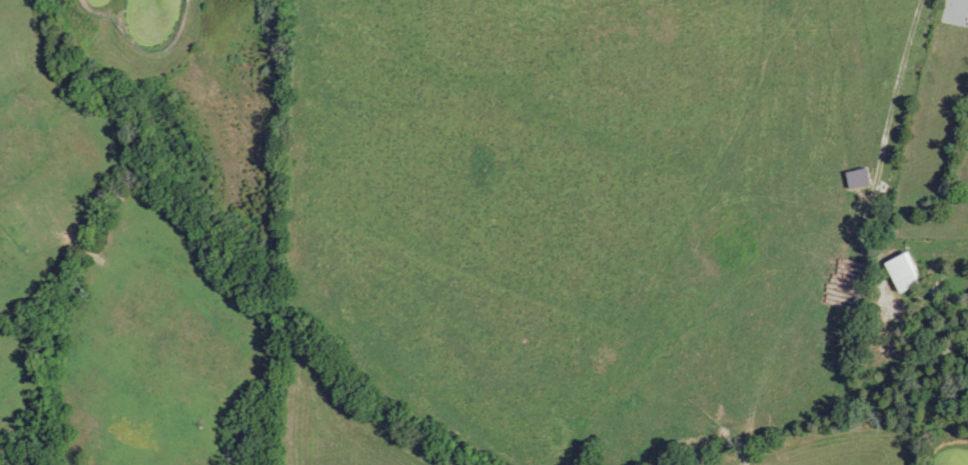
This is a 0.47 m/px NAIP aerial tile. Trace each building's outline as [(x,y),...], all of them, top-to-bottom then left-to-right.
[(916,284),(900,253),(877,264),(893,295),(916,284)]
